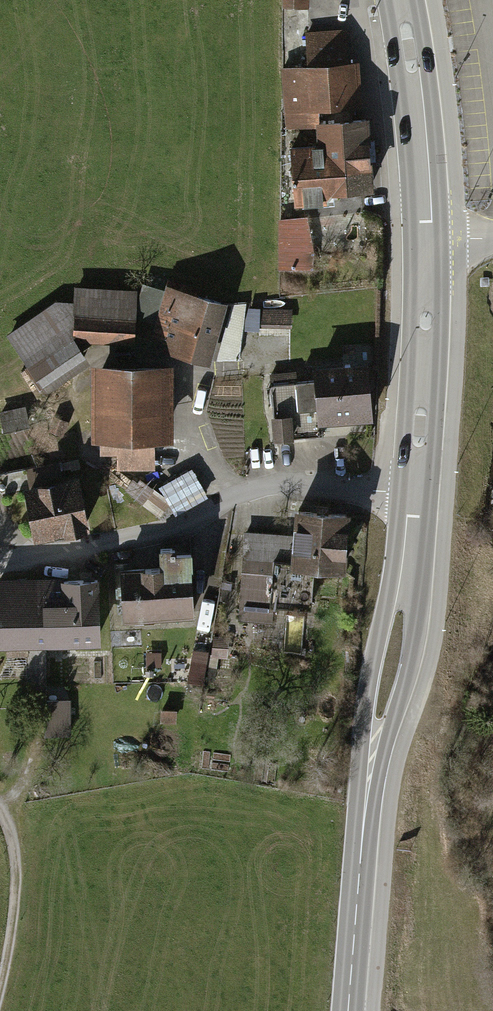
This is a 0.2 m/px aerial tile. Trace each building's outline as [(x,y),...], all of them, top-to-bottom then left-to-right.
[(284,12),(309,13),(309,0),(285,0),(284,12)] [(349,34),(305,37),(308,71),(283,73),(287,130),(319,127),(324,127),(323,113),(363,110),(360,70),(352,71),(349,34)] [(375,175),(372,124),(324,127),(319,127),(321,150),(298,151),(302,209),(342,206),(340,177),(375,175)] [(310,222),(279,223),(280,268),(311,267),(310,222)] [(56,300),(4,335),(45,394),(89,363),(75,342),(135,345),(137,288),(74,286),(72,302),(56,300)] [(232,310),(171,291),(153,348),(214,367),(232,310)] [(269,324),(290,325),(290,308),(269,308),(269,324)] [(364,364),(317,368),(321,418),(368,414),(364,364)] [(175,369),(94,369),(95,444),(176,444),(175,369)] [(4,430),(29,426),(25,404),(0,409),(4,430)] [(82,465),(25,477),(35,526),(92,515),(82,465)] [(141,490),(151,515),(173,506),(175,512),(208,498),(195,467),(141,490)] [(356,516),(299,512),(295,572),(352,576),(356,516)] [(170,572),(126,573),(128,623),(208,621),(207,586),(170,587),(170,572)] [(106,579),(0,583),(3,653),(108,649),(106,579)] [(46,733),(70,733),(70,698),(46,698),(46,733)]
